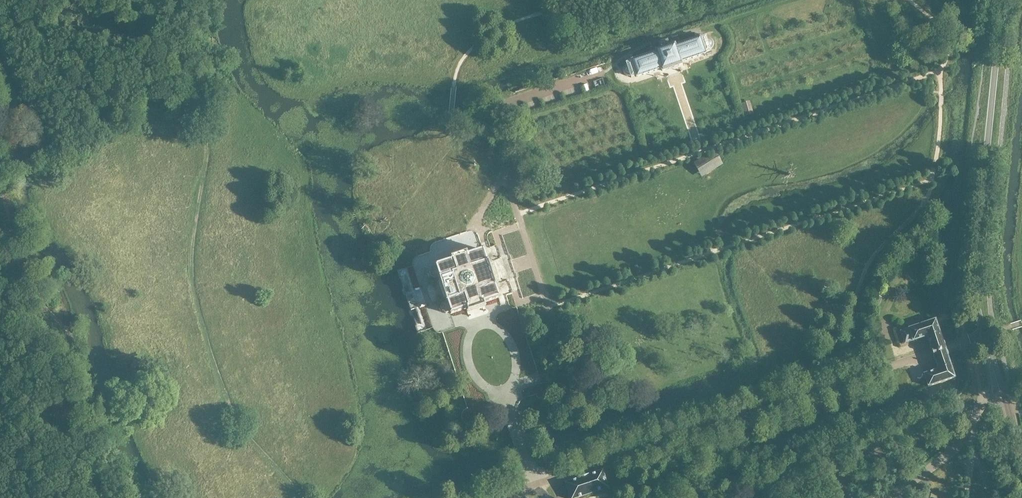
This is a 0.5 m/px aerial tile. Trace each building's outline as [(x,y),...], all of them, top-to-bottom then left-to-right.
[(659,42),(661,48),(655,50),(656,51),(631,59),(632,60),(626,62),(627,64),(625,65),(624,66),(623,70),(623,71),(624,72),(624,74),(625,75),(627,75),(628,76),(631,76),(631,77),(637,75),(637,77),(661,69),(662,72),(672,68),(683,65),(682,61),(706,53),(706,52),(711,50),(710,48),(712,47),(713,46),(714,45),(714,42),(713,41),(713,40),(712,39),(711,38),(709,38),(708,37),(707,38),(706,35),(701,37),(701,36),(676,44),(675,43),(670,45),(668,39),(659,42)] [(930,91),(931,89),(925,86),(921,92),(928,95),(930,91)] [(750,100),(741,103),(745,116),(754,113),(750,100)] [(714,149),(693,162),(702,176),(722,163),(714,149)] [(483,302),(498,297),(495,285),(488,262),(487,262),(483,250),(467,255),(466,253),(452,258),(452,260),(436,266),(437,266),(432,268),(429,272),(431,277),(435,279),(440,278),(443,289),(447,301),(448,300),(448,301),(443,302),(441,305),(443,310),(447,312),(451,311),(452,312),(467,307),(469,311),(476,308),(484,306),(483,302)] [(870,306),(876,309),(881,297),(875,295),(870,306)] [(932,351),(933,353),(945,349),(944,347),(942,340),(935,319),(909,328),(901,331),(905,343),(926,335),(929,347),(931,346),(932,351)] [(945,349),(933,353),(938,369),(924,374),(928,386),(955,377),(947,354),(945,349)] [(571,497),(575,497),(609,487),(603,470),(566,482),(571,497)]
